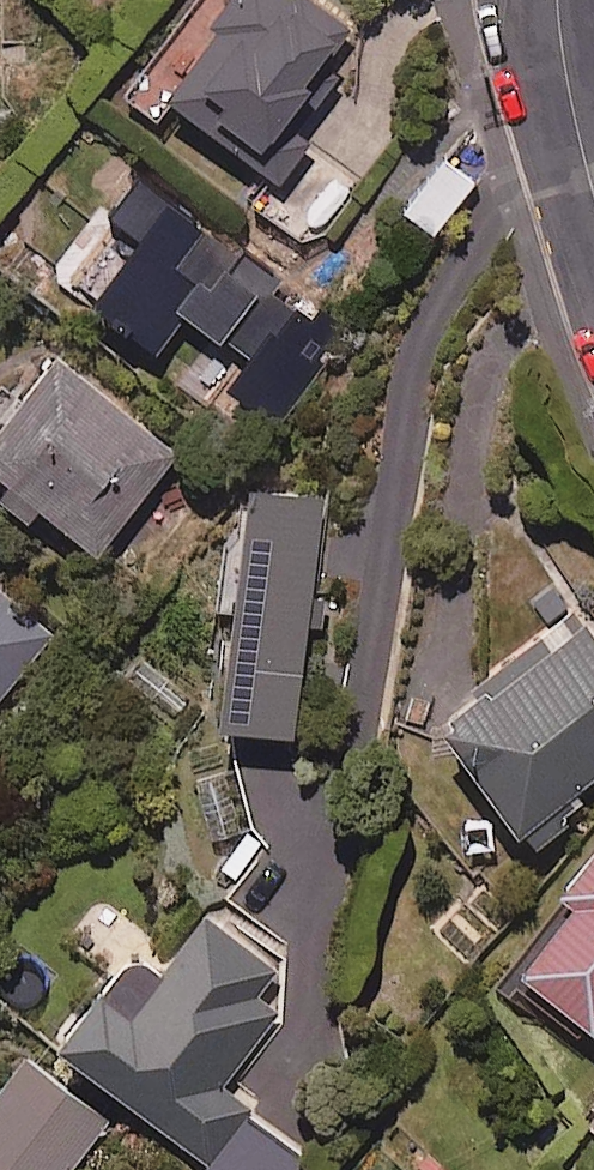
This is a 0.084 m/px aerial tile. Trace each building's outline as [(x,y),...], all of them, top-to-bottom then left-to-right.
[(294,0),(252,0),(177,118),(291,191),(311,160),(292,148),(360,42),(294,0)] [(300,315),(151,185),(118,223),(110,216),(58,276),(159,364),(174,346),(231,395),(300,315)] [(63,366),(29,412),(4,393),(0,399),(0,494),(100,569),(184,456),(63,366)] [(327,490),(251,479),(219,706),(295,717),(327,490)] [(0,586),(0,692),(53,635),(0,586)] [(578,603),(448,700),(487,753),(479,759),(535,834),(566,811),(554,795),(593,765),(593,624),(578,603)] [(563,875),(569,880),(518,941),(543,962),(529,977),(584,1024),(593,1012),(593,839),(563,875)] [(210,904),(132,998),(100,971),(58,1023),(209,1149),(203,1157),(218,1169),(293,1169),(316,1142),(228,1068),(278,1007),(256,988),(278,961),(210,904)] [(25,1048),(0,1078),(0,1169),(67,1169),(110,1119),(25,1048)]
